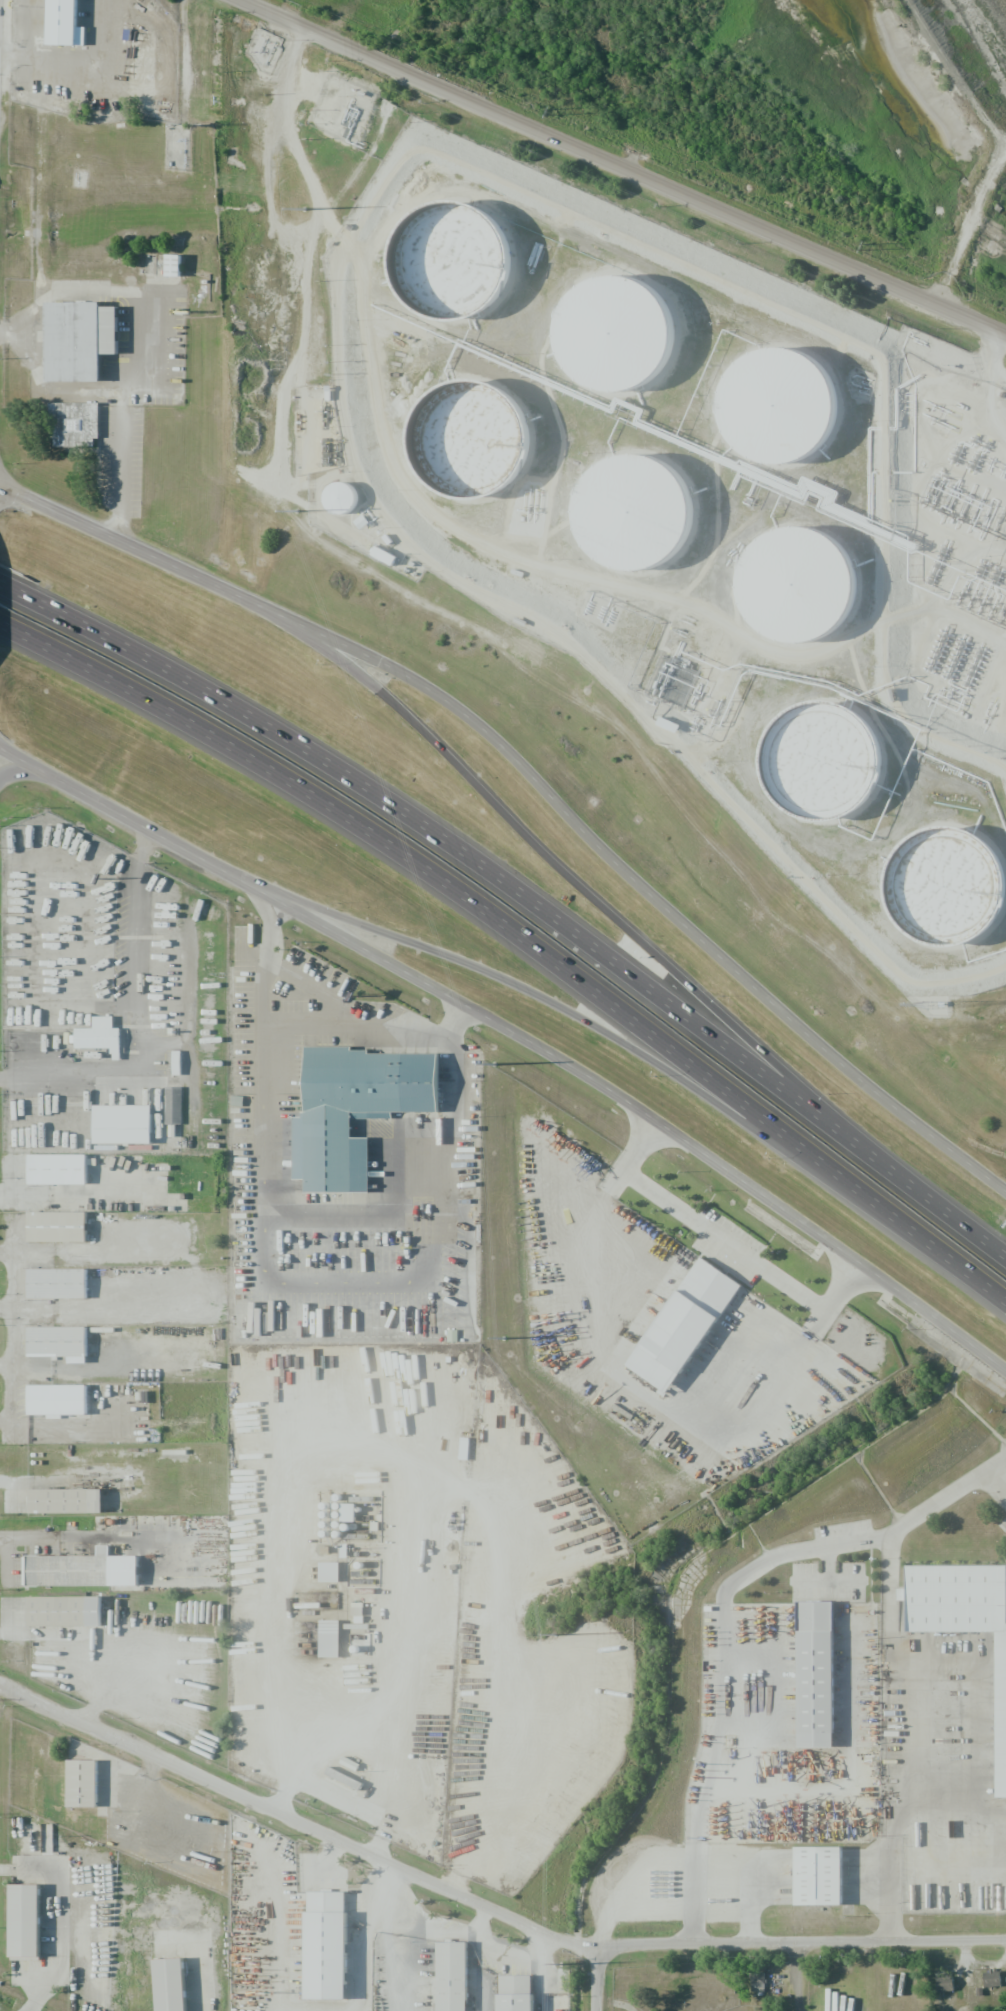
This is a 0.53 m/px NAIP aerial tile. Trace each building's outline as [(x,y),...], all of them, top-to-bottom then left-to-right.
[(54,50),(55,0),(83,0),(82,51),(54,50)] [(427,311),(418,300),(411,288),(408,274),(409,261),(413,247),(420,235),(430,226),(442,219),(455,215),(469,214),(482,217),(495,224),(505,233),(513,244),(517,257),(519,271),(517,285),(511,298),(502,309),(491,317),(479,323),(465,325),(451,323),(438,319),(427,311)] [(180,276),(181,255),(167,254),(166,276),(180,276)] [(595,386),(586,375),(580,363),(577,349),(577,336),(581,322),(588,310),(598,301),(610,293),(623,290),(637,289),(651,292),(663,299),(674,308),(681,319),(686,332),(687,346),(685,360),(679,373),(671,384),(660,392),(647,398),(633,400),(620,398),(607,394),(595,386)] [(118,307),(101,306),(101,302),(47,302),(46,381),(100,381),(101,354),(117,354),(118,307)] [(758,457),(749,446),(742,434),(739,420),(740,407),(744,393),(751,381),(761,372),(773,365),(786,361),(800,360),(813,363),(826,370),(836,379),(844,390),(848,403),(850,417),(848,431),(842,444),(833,455),(822,463),(810,469),(796,471),(782,469),(769,465),(758,457)] [(441,487),(432,476),(426,464),(423,450),(423,437),(427,423),(434,411),(444,402),(456,395),(469,391),(483,390),(497,393),(509,400),(520,409),(527,420),(532,433),(533,447),(531,461),(525,474),(517,485),(506,493),(493,499),(479,501),(466,499),(453,495),(441,487)] [(99,403),(51,403),(50,446),(94,447),(94,438),(98,438),(99,403)] [(610,562),(601,551),(594,539),(591,525),(592,512),(596,498),(603,486),(613,477),(625,470),(638,466),(652,465),(665,468),(678,475),(688,484),(696,495),(700,508),(702,522),(700,536),(694,549),(685,560),(674,568),(662,574),(648,576),(634,574),(621,570),(610,562)] [(326,512),(354,513),(356,484),(327,483),(326,512)] [(776,637),(767,626),(760,614),(757,600),(758,586),(762,573),(769,561),(779,551),(791,544),(804,540),(818,540),(832,543),(844,549),(854,559),(862,570),(867,583),(868,597),(866,611),(860,623),(852,634),(841,643),(828,648),(814,650),(800,649),(787,644),(776,637)] [(796,815),(787,805),(780,792),(777,779),(778,765),(782,752),(789,740),(799,730),(811,723),(824,719),(838,719),(851,722),(864,728),(874,737),(882,749),(886,762),(888,776),(886,789),(880,802),(871,813),(860,822),(848,827),(834,829),(820,828),(807,823),(796,815)] [(1002,873),(1005,886),(1005,914),(1000,927),(991,938),(980,946),(968,952),(954,954),(940,952),(927,948),(916,940),(907,929),(900,917),(897,903),(898,890),(902,876),(909,864),(919,855),(931,848),(944,844),(958,843),(971,846),(984,853),(994,862),(1002,873)] [(75,1048),(111,1048),(111,1060),(120,1059),(119,1028),(113,1028),(113,1016),(93,1016),(93,1028),(75,1028),(75,1048)] [(438,1051),(305,1051),(305,1117),(294,1117),(294,1180),(305,1180),(305,1192),(369,1192),(369,1138),(352,1138),(352,1119),(392,1119),(392,1112),(438,1112),(438,1051)] [(181,1087),(166,1087),(167,1125),(182,1124),(181,1087)] [(103,1107),(155,1105),(155,1142),(104,1143),(103,1107)] [(37,1156),(90,1157),(90,1186),(37,1185),(37,1156)] [(34,1214),(90,1214),(90,1243),(35,1244),(34,1214)] [(35,1271),(90,1272),(89,1300),(34,1300),(35,1271)] [(674,1397),(635,1368),(687,1297),(726,1326),(674,1397)] [(34,1330),(91,1330),(91,1358),(34,1359),(34,1330)] [(36,1389),(91,1391),(91,1415),(36,1414),(36,1389)] [(40,1492),(108,1492),(108,1516),(39,1516),(40,1492)] [(115,1562),(114,1588),(33,1587),(33,1560),(115,1562)] [(339,1562),(320,1562),(320,1582),(339,1582),(339,1562)] [(918,1573),(1005,1572),(1005,1636),(1003,1636),(919,1637),(918,1573)] [(105,1600),(105,1629),(35,1629),(35,1600),(105,1600)] [(838,1609),(840,1753),(804,1754),(802,1610),(838,1609)] [(320,1657),(339,1657),(339,1620),(319,1620),(320,1657)] [(74,1809),(73,1766),(96,1765),(97,1808),(74,1809)] [(849,1905),(804,1907),(802,1852),(847,1851),(849,1905)] [(43,1959),(19,1959),(18,1891),(43,1890),(43,1959)] [(316,2002),(315,1917),(355,1917),(356,2002),(316,2002)] [(472,1946),(472,2010),(445,2010),(446,1946),(472,1946)] [(187,1962),(190,2010),(164,2010),(161,1964),(187,1962)] [(750,1991),(764,1992),(765,1972),(751,1971),(750,1991)] [(1000,1987),(1000,1971),(983,1972),(984,1987),(1000,1987)] [(936,1976),(936,1992),(953,1991),(952,1976),(936,1976)] [(540,2000),(540,2010),(509,2010),(509,1999),(540,2000)]
